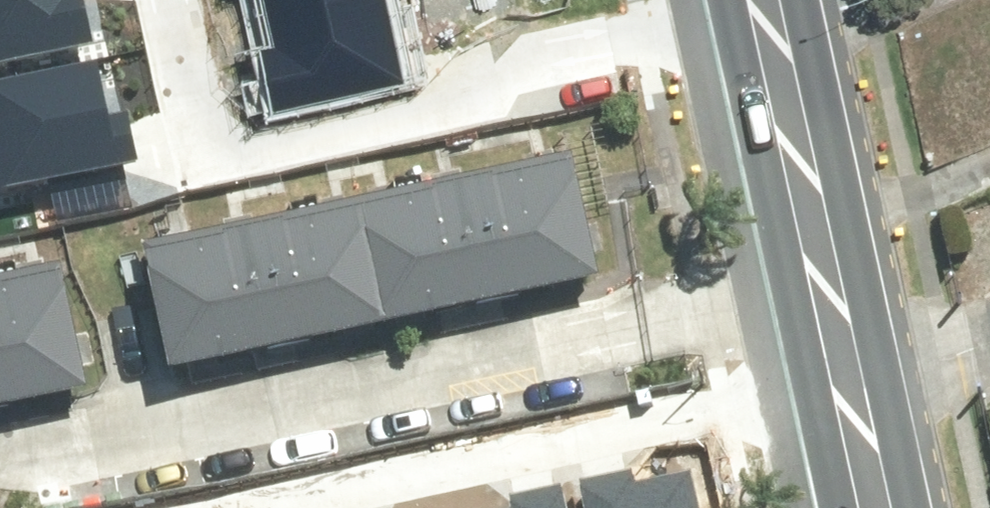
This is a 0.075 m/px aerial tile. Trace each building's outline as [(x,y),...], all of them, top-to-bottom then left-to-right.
[(92,44),(84,0),(0,0),(0,61),(92,44)] [(272,109),(398,82),(381,0),(249,0),(272,109)] [(0,85),(0,198),(115,175),(93,66),(0,85)] [(394,201),(418,327),(641,286),(618,159),(394,201)] [(166,243),(190,369),(418,327),(394,201),(166,243)] [(124,392),(100,266),(0,285),(0,416),(124,392)] [(576,507),(693,507),(686,474),(633,485),(628,464),(569,477),(576,507)] [(555,475),(497,488),(501,507),(563,507),(555,475)]
